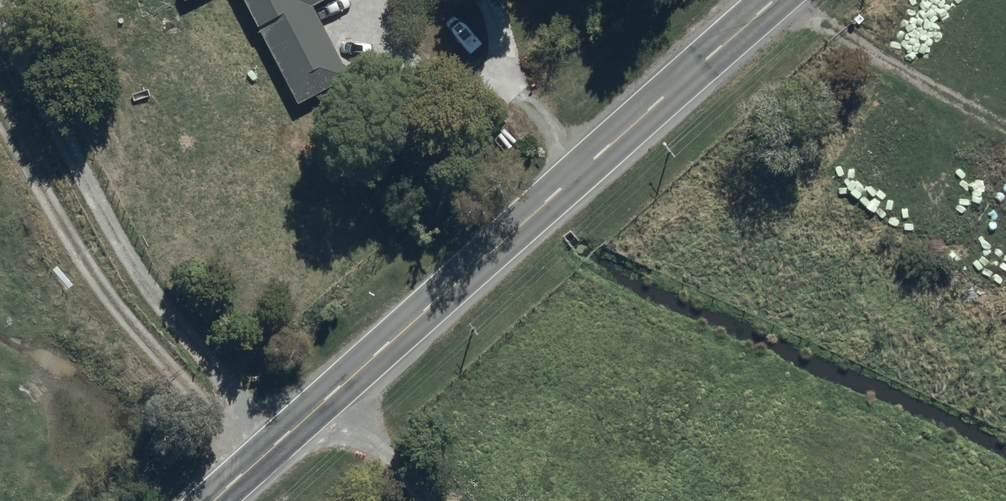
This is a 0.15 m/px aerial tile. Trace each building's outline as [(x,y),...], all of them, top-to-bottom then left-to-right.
[(295,110),(347,83),(307,8),(322,0),(236,0),(295,110)]
